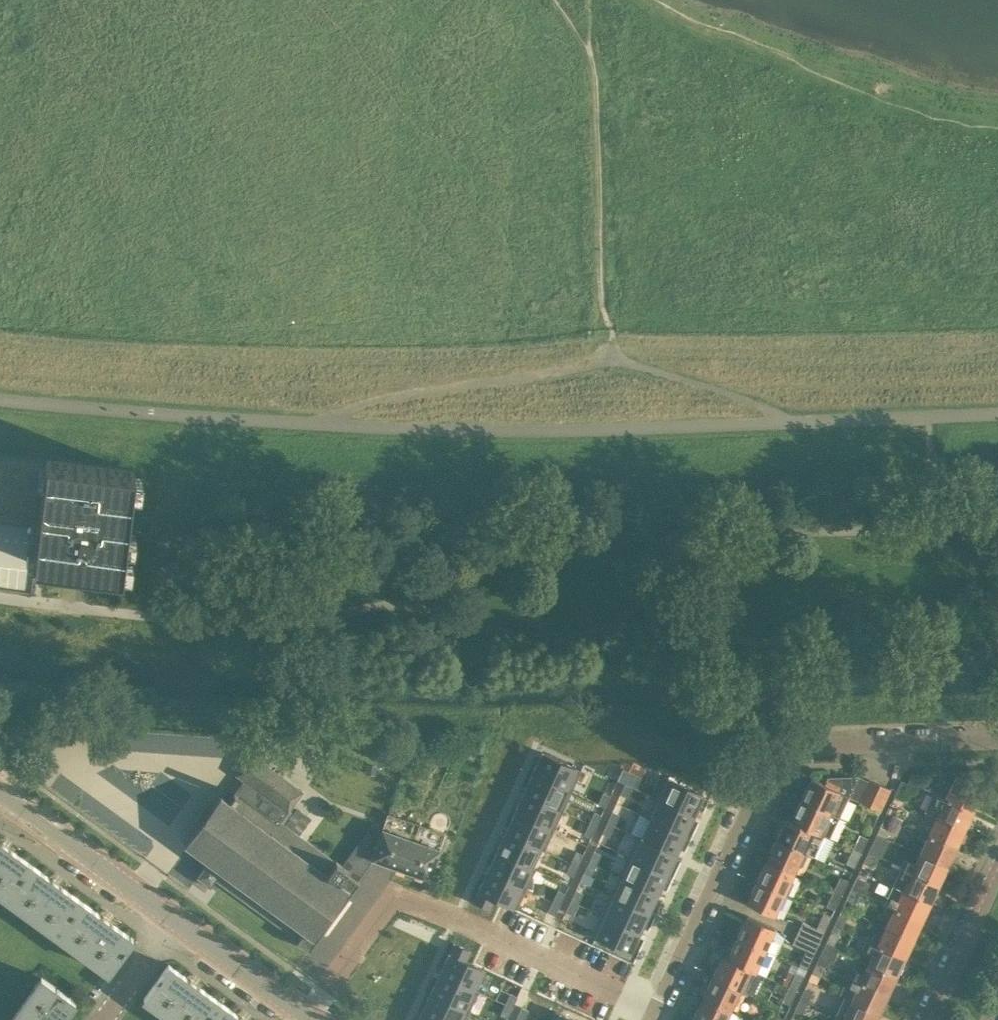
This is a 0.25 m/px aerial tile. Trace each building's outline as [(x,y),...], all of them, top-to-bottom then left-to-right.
[(32,593),(35,564),(34,564),(39,522),(46,460),(0,455),(0,589),(32,593)] [(39,522),(34,564),(35,564),(42,565),(62,567),(74,568),(122,574),(122,567),(134,470),(46,460),(39,522)] [(542,752),(532,772),(572,790),(581,770),(542,752)] [(440,848),(425,843),(381,827),(376,841),(365,833),(342,865),(335,860),(334,861),(298,835),(310,818),(299,809),(286,826),(280,821),(302,791),(251,753),(235,774),(243,779),(228,800),(220,795),(213,805),(206,801),(186,829),(192,833),(184,844),(208,862),(197,877),(210,887),(215,881),(216,878),(299,938),(297,940),(309,949),(360,880),(358,879),(372,858),(429,879),(440,848)] [(617,779),(625,783),(632,786),(636,788),(641,776),(622,768),(617,779)] [(532,772),(523,792),(563,810),(572,790),(532,772)] [(910,774),(907,782),(906,788),(914,792),(917,785),(924,788),(931,773),(910,774)] [(938,793),(937,796),(972,812),(977,803),(980,803),(983,794),(982,792),(982,791),(968,784),(970,780),(956,773),(949,789),(942,786),(938,793)] [(812,777),(801,800),(839,818),(849,796),(858,800),(867,779),(858,775),(857,775),(827,776),(824,783),(812,777)] [(664,776),(655,796),(694,814),(704,794),(664,776)] [(867,779),(858,800),(870,806),(881,784),(868,778),(867,779)] [(901,779),(893,796),(901,799),(906,788),(907,782),(901,779)] [(625,783),(620,793),(627,797),(632,786),(625,783)] [(881,784),(870,806),(880,811),(890,789),(881,784)] [(933,791),(923,811),(935,816),(935,817),(966,831),(971,821),(969,819),(972,812),(937,796),(938,793),(933,791)] [(523,792),(514,811),(553,829),(563,810),(523,792)] [(603,792),(598,803),(605,806),(610,795),(603,792)] [(655,796),(645,816),(685,834),(694,814),(655,796)] [(792,820),(792,821),(819,834),(819,833),(824,835),(830,838),(839,818),(801,800),(792,820)] [(890,803),(884,815),(892,819),(898,807),(890,803)] [(923,810),(914,829),(920,831),(920,832),(956,848),(959,842),(961,841),(966,831),(935,817),(935,816),(923,811),(923,810)] [(514,811),(505,831),(540,847),(540,848),(544,850),(553,829),(514,811)] [(594,811),(589,822),(596,825),(601,815),(594,811)] [(612,811),(607,822),(614,825),(619,814),(612,811)] [(639,813),(630,832),(637,835),(676,853),(685,834),(645,816),(639,813)] [(887,829),(892,819),(884,815),(879,826),(887,829)] [(786,818),(776,839),(803,852),(806,853),(814,857),(824,835),(819,833),(819,834),(792,821),(792,820),(786,818)] [(589,822),(584,833),(591,836),(596,825),(589,822)] [(607,822),(602,832),(609,836),(614,825),(607,822)] [(505,831),(496,851),(531,867),(531,866),(540,848),(540,847),(505,831)] [(876,832),(867,852),(875,855),(884,836),(876,832)] [(920,832),(916,839),(923,843),(918,853),(949,868),(954,858),(952,855),(956,848),(920,832)] [(852,849),(860,853),(867,837),(859,834),(852,849)] [(637,835),(627,855),(667,873),(676,853),(637,835)] [(776,839),(766,861),(793,873),(797,864),(803,852),(776,839)] [(30,863),(0,842),(0,892),(6,896),(30,863)] [(854,867),(860,853),(852,849),(845,863),(854,867)] [(575,850),(570,861),(578,865),(583,854),(575,850)] [(594,850),(588,861),(596,864),(601,853),(594,850)] [(496,851),(487,870),(526,888),(535,868),(531,866),(531,867),(496,851)] [(870,866),(875,855),(867,852),(863,862),(870,866)] [(903,857),(899,866),(903,868),(939,885),(942,878),(945,878),(949,868),(918,853),(914,862),(903,857)] [(627,855),(618,874),(658,893),(667,873),(627,855)] [(562,870),(558,879),(569,884),(573,875),(578,865),(570,861),(565,872),(562,870)] [(588,861),(583,872),(591,875),(596,864),(588,861)] [(766,861),(756,882),(784,894),(793,873),(766,861)] [(56,933),(80,900),(30,863),(6,896),(56,933)] [(899,866),(890,885),(901,890),(932,905),(937,895),(935,892),(939,885),(903,868),(899,866)] [(487,870),(472,902),(489,909),(493,899),(502,902),(517,909),(526,888),(487,870)] [(618,874),(609,894),(648,912),(658,893),(618,874)] [(832,891),(840,895),(848,880),(839,876),(832,891)] [(858,893),(858,892),(864,894),(870,882),(856,876),(850,889),(858,893)] [(756,882),(747,903),(774,915),(784,894),(756,882)] [(890,885),(882,903),(886,904),(885,906),(921,922),(925,915),(927,915),(932,905),(901,890),(890,885)] [(557,889),(552,900),(560,904),(565,893),(557,889)] [(575,889),(570,900),(578,903),(583,892),(575,889)] [(853,903),(858,893),(850,889),(845,899),(853,903)] [(834,909),(840,895),(832,891),(826,905),(834,909)] [(609,894),(600,914),(639,932),(648,912),(609,894)] [(80,900),(56,933),(108,970),(132,937),(80,900)] [(552,900),(547,911),(555,915),(560,904),(552,900)] [(570,900),(565,911),(573,914),(578,903),(570,900)] [(885,906),(881,914),(889,917),(884,927),(915,942),(919,932),(918,929),(921,922),(885,906)] [(796,933),(818,943),(831,915),(823,912),(816,927),(802,921),(796,933)] [(839,913),(833,925),(841,929),(847,917),(839,913)] [(600,914),(591,934),(630,952),(639,932),(600,914)] [(747,916),(737,937),(765,950),(775,928),(747,916)] [(833,925),(828,936),(836,939),(841,929),(833,925)] [(872,935),(869,942),(904,958),(907,952),(910,952),(915,942),(884,927),(879,938),(872,935)] [(818,943),(796,933),(792,943),(805,949),(798,965),(806,969),(818,943)] [(737,937),(728,958),(750,968),(749,969),(755,972),(765,950),(737,937)] [(453,942),(439,973),(474,989),(474,988),(484,969),(474,964),(466,960),(470,950),(453,942)] [(869,942),(865,949),(872,953),(867,963),(898,978),(903,968),(901,965),(904,958),(869,942)] [(825,943),(816,961),(824,965),(824,966),(829,967),(835,956),(838,949),(825,943)] [(722,956),(712,977),(740,989),(743,991),(754,996),(763,975),(755,972),(749,969),(750,968),(728,958),(727,959),(722,956)] [(816,961),(811,973),(819,976),(824,966),(824,965),(816,961)] [(193,981),(167,962),(143,996),(177,1019),(203,1019),(218,1000),(193,981)] [(855,971),(851,978),(887,995),(890,988),(893,988),(898,978),(867,963),(862,975),(855,971)] [(788,987),(796,990),(803,975),(795,971),(788,987)] [(439,973),(430,993),(469,1011),(479,990),(474,988),(474,989),(439,973)] [(11,1019),(61,1019),(76,999),(43,975),(11,1019)] [(712,977),(703,997),(730,1010),(734,1002),(740,989),(712,977)] [(848,987),(844,996),(850,1000),(881,1014),(886,1004),(884,1002),(887,995),(851,978),(847,986),(848,987)] [(790,1004),(796,990),(788,987),(781,1001),(790,1004)] [(805,987),(799,999),(807,1003),(812,990),(805,987)] [(510,992),(505,1003),(512,1007),(517,996),(510,992)] [(421,1012),(438,1019),(465,1019),(469,1011),(430,993),(421,1012)] [(835,1015),(844,1019),(878,1019),(881,1014),(850,1000),(844,996),(839,1007),(835,1015)] [(693,1019),(696,1019),(726,1019),(730,1010),(703,997),(693,1019)] [(802,1013),(807,1003),(799,999),(794,1009),(802,1013)] [(218,1000),(203,1019),(246,1019),(218,1000)] [(505,1003),(500,1014),(507,1017),(512,1007),(505,1003)] [(516,1017),(522,1019),(524,1019),(528,1010),(521,1006),(516,1017)] [(551,1019),(576,1019),(555,1010),(551,1019)]
